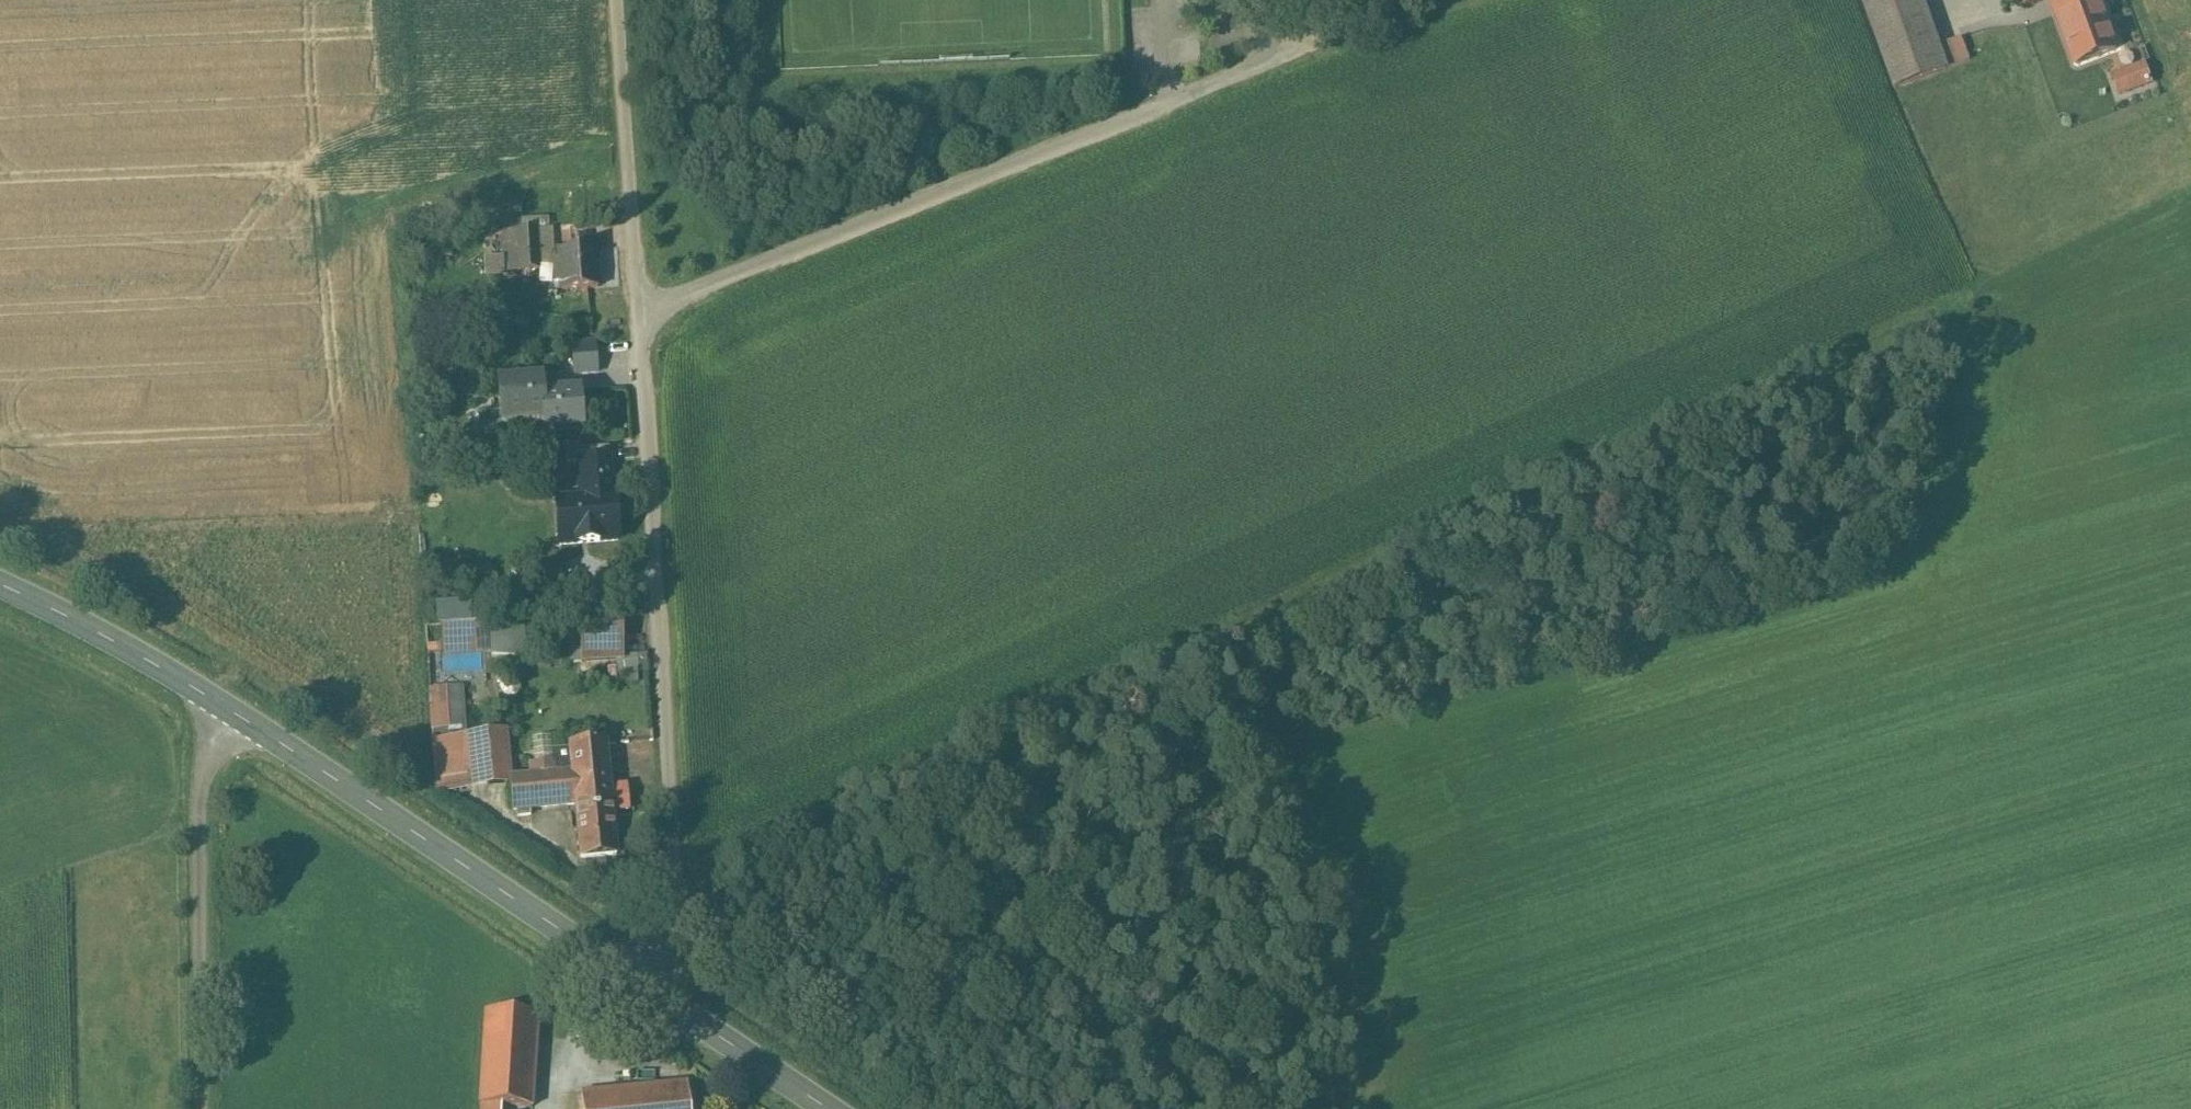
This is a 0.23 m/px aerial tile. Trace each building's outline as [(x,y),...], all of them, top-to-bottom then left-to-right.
[(1921,0),(1863,0),(1894,87),(1946,68),(1938,45),(1921,0)] [(2079,7),(2076,0),(2053,0),(2076,64),(2115,49),(2097,0),(2079,7)] [(1961,37),(1938,45),(1946,68),(1969,60),(1961,37)] [(536,232),(502,233),(504,273),(538,272),(536,232)] [(606,247),(608,286),(621,286),(619,247),(606,247)] [(594,250),(558,253),(559,277),(553,278),(553,286),(560,286),(561,292),(597,289),(594,250)] [(594,344),(572,346),(573,360),(595,359),(594,344)] [(595,359),(573,360),(574,375),(597,373),(595,359)] [(541,380),(499,384),(501,412),(502,423),(543,420),(541,396),(542,396),(541,380)] [(542,396),(541,396),(543,420),(544,433),(582,430),(579,393),(542,396)] [(501,412),(475,413),(476,435),(503,433),(502,423),(501,412)] [(609,448),(564,452),(565,465),(586,464),(610,462),(609,448)] [(589,500),(558,502),(562,546),(616,542),(610,462),(586,464),(589,500)] [(620,616),(581,618),(582,634),(583,654),(621,652),(620,616)] [(581,618),(566,619),(567,634),(582,634),(581,618)] [(509,653),(530,652),(528,621),(508,622),(509,653)] [(481,624),(439,626),(440,645),(482,642),(481,624)] [(502,736),(462,739),(465,780),(436,782),(437,791),(506,786),(502,736)] [(604,745),(570,748),(572,776),(511,781),(514,810),(575,805),(580,859),(615,856),(611,813),(609,787),(604,745)] [(624,786),(609,787),(611,813),(626,811),(624,786)] [(537,1017),(485,1013),(479,1105),(532,1108),(537,1017)] [(686,1085),(581,1096),(582,1108),(688,1108),(686,1085)]
